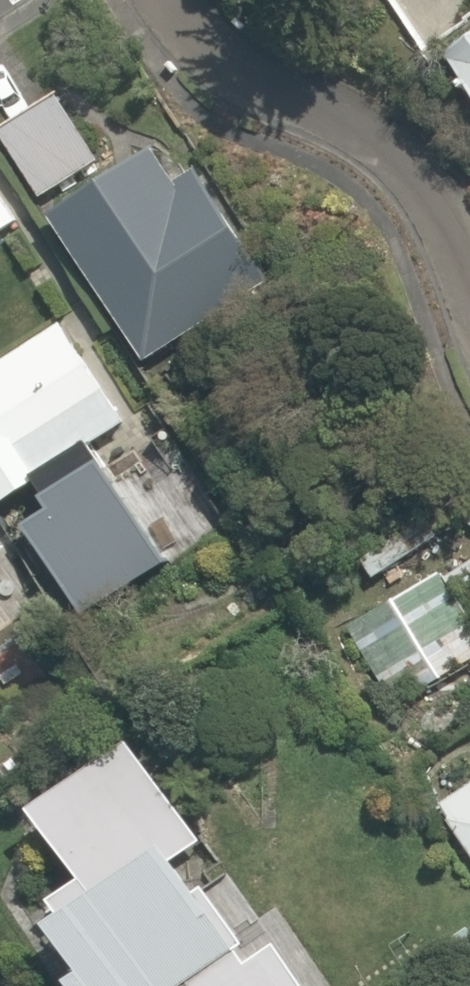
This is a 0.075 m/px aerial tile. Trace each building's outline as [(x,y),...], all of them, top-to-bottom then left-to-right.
[(414,40),(469,2),(469,0),(386,0),(414,40)] [(441,46),(469,92),(469,27),(441,46)] [(0,111),(0,135),(36,192),(94,155),(48,81),(0,111)] [(175,181),(148,135),(49,193),(141,351),(271,276),(205,163),(175,181)] [(14,214),(0,191),(0,223),(14,214)] [(33,478),(27,467),(113,414),(51,310),(0,341),(0,498),(33,478)] [(39,495),(15,508),(73,608),(158,559),(94,446),(31,482),(39,495)] [(342,613),(397,703),(469,658),(469,630),(428,561),(342,613)] [(123,727),(20,792),(77,881),(33,909),(64,958),(54,965),(68,985),(289,985),(253,929),(231,943),(170,849),(192,835),(123,727)] [(436,796),(469,845),(469,773),(436,796)]
